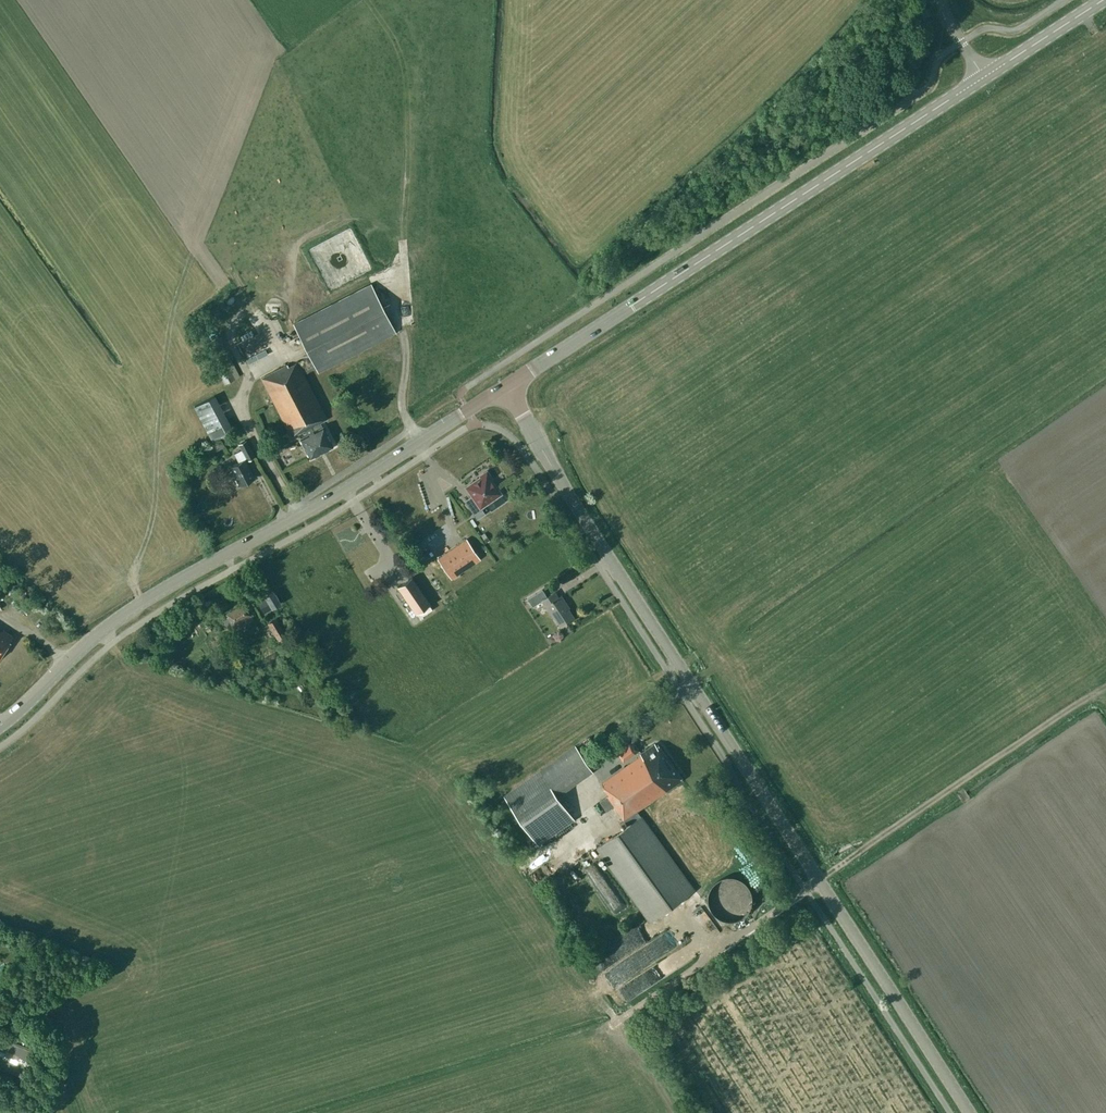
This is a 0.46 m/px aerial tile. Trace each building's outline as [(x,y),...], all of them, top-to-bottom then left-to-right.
[(333,260),(323,264),(332,286),(344,281),(344,282),(355,277),(349,262),(336,268),(333,260)] [(306,271),(301,274),(311,291),(316,289),(306,271)] [(298,288),(303,283),(295,275),(290,279),(298,288)] [(318,372),(396,332),(371,284),(294,324),(310,355),(288,366),(287,364),(261,378),(292,437),(307,429),(308,432),(307,433),(307,434),(300,438),(310,457),(332,445),(322,427),(314,431),(312,427),(327,419),(303,374),(316,368),(318,372)] [(231,314),(246,305),(240,295),(225,304),(231,314)] [(237,334),(239,342),(258,338),(255,322),(242,324),(244,333),(237,334)] [(225,384),(235,379),(227,362),(217,367),(225,384)] [(212,440),(232,431),(215,395),(195,405),(212,440)] [(210,453),(223,446),(219,439),(206,445),(210,453)] [(246,459),(253,456),(245,440),(238,443),(241,449),(233,453),(238,462),(230,466),(239,484),(253,477),(244,458),(245,458),(246,459)] [(183,473),(180,466),(173,470),(176,476),(183,473)] [(500,493),(496,486),(491,480),(492,479),(487,471),(480,475),(481,476),(466,487),(474,499),(466,504),(477,519),(485,513),(480,507),(500,493)] [(338,537),(343,546),(347,544),(351,550),(362,543),(352,528),(338,537)] [(451,577),(479,558),(466,539),(437,558),(451,577)] [(415,613),(430,603),(411,576),(397,586),(415,613)] [(554,591),(547,596),(542,588),(528,598),(533,606),(543,599),(554,616),(555,616),(562,625),(575,617),(568,608),(570,607),(562,595),(558,597),(554,591)] [(264,612),(280,603),(273,591),(257,600),(264,612)] [(236,630),(254,619),(244,603),(226,613),(236,630)] [(287,634),(278,619),(269,625),(278,640),(287,634)] [(14,636),(3,629),(2,631),(0,629),(0,656),(14,636)] [(553,633),(547,637),(551,643),(557,639),(553,633)] [(642,754),(603,782),(611,793),(608,795),(609,796),(601,801),(608,811),(615,806),(629,825),(598,848),(651,922),(695,890),(638,810),(683,779),(659,743),(657,744),(656,742),(641,753),(642,754)] [(625,761),(640,750),(634,742),(619,753),(625,761)] [(594,770),(576,745),(501,796),(538,849),(574,824),(578,822),(559,795),(594,770)] [(727,876),(726,876),(723,877),(721,878),(718,880),(716,881),(715,883),(714,884),(713,885),(712,886),(711,888),(710,889),(710,891),(709,893),(709,894),(709,895),(709,897),(709,898),(709,900),(709,901),(710,904),(710,905),(711,907),(711,908),(712,909),(713,911),(714,912),(715,913),(716,914),(717,915),(718,916),(720,917),(721,918),(723,918),(725,919),(726,919),(728,920),(730,920),(732,920),(733,920),(735,920),(736,919),(738,919),(740,918),(742,917),(743,916),(744,915),(746,914),(747,913),(748,911),(750,910),(751,908),(751,906),(752,905),(752,903),(753,902),(753,900),(753,899),(753,898),(753,896),(753,895),(753,893),(752,892),(752,890),(751,889),(751,887),(750,886),(749,885),(748,884),(747,882),(746,881),(745,880),(743,879),(742,879),(741,878),(739,877),(737,876),(736,876),(733,876),(732,876),(729,876),(727,876)] [(682,922),(695,917),(690,903),(678,907),(682,922)] [(673,933),(601,971),(611,990),(615,987),(622,1001),(634,994),(627,981),(694,945),(690,938),(679,944),(673,933)]
